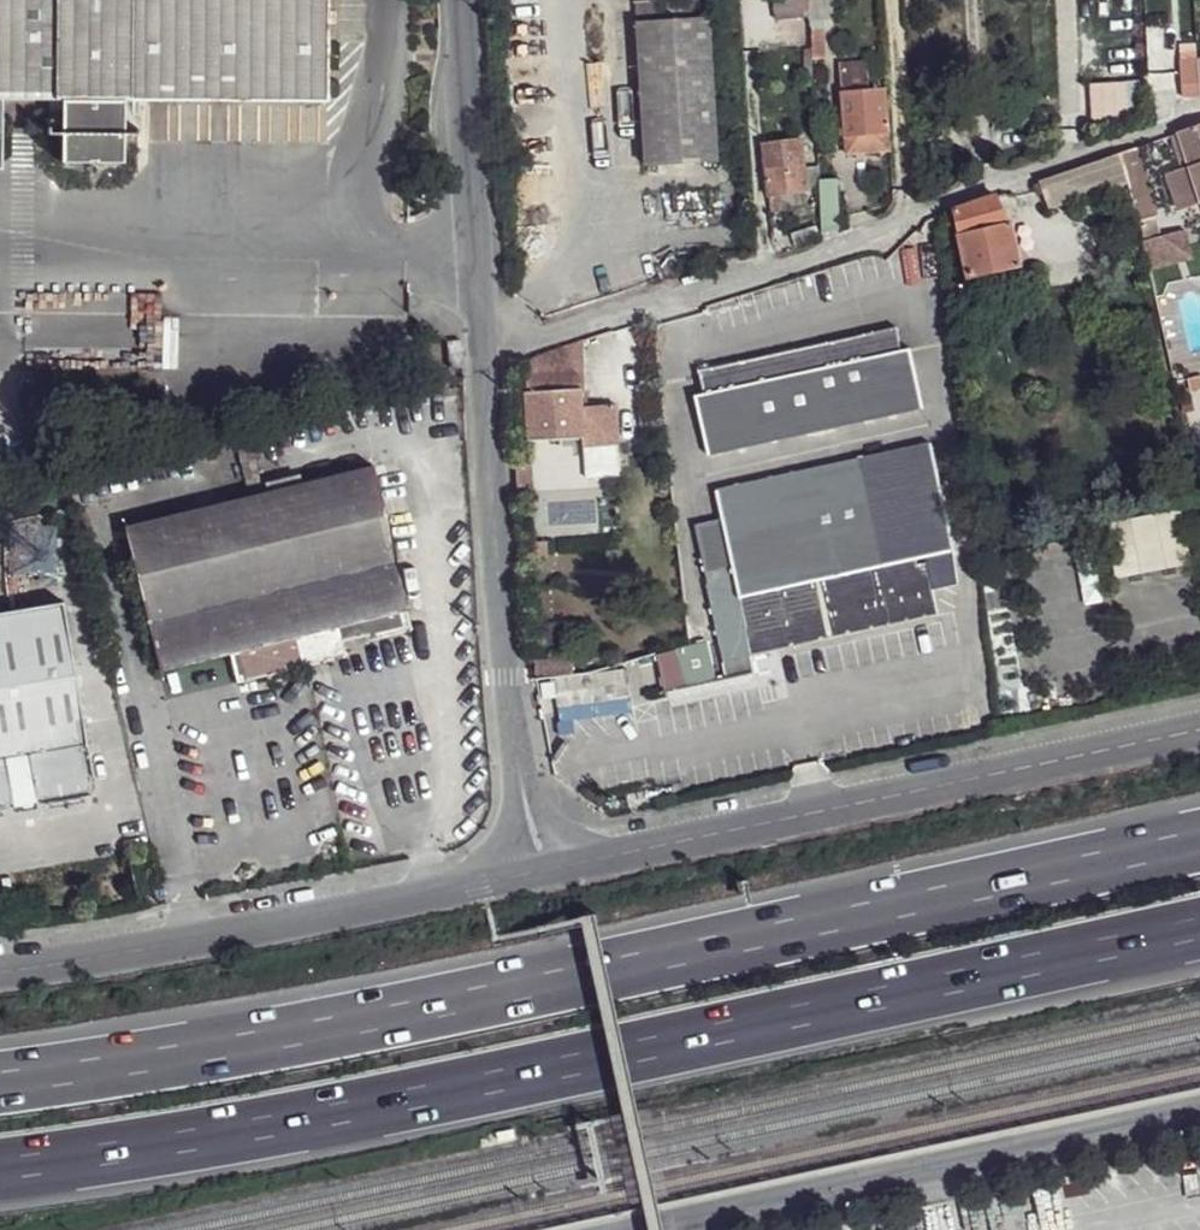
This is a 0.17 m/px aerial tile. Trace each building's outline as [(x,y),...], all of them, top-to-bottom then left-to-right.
[(2,100),(62,101),(124,101),(326,102),(327,0),(0,0),(0,100),(2,100)] [(635,2),(637,24),(665,22),(664,0),(635,2)] [(665,22),(681,22),(679,0),(667,0),(664,0),(665,22)] [(681,22),(710,20),(710,0),(679,0),(681,22)] [(777,19),(808,16),(806,0),(774,0),(777,19)] [(814,18),(831,17),(830,0),(813,0),(814,18)] [(637,24),(645,166),(719,161),(710,20),(681,22),(665,22),(637,24)] [(813,83),(812,69),(810,47),(802,48),(805,85),(814,85),(813,83)] [(1180,60),(1182,97),(1199,96),(1197,58),(1180,60)] [(870,91),(868,79),(842,82),(846,154),(889,150),(885,90),(870,91)] [(123,163),(124,101),(62,101),(61,162),(123,163)] [(1180,209),(1199,203),(1199,127),(1180,134),(1191,167),(1183,170),(1169,176),(1180,209)] [(1183,170),(1191,167),(1180,134),(1172,136),(1183,170)] [(764,146),(769,195),(808,190),(805,168),(802,140),(764,146)] [(1137,148),(1121,153),(1128,181),(1133,197),(1138,221),(1157,215),(1137,148)] [(1039,181),(1050,208),(1097,192),(1128,181),(1121,153),(1039,181)] [(817,167),(805,168),(808,190),(819,189),(817,167)] [(1128,181),(1097,192),(1103,208),(1133,197),(1128,181)] [(960,236),(970,278),(1021,267),(1011,223),(1010,224),(996,195),(955,210),(961,235),(960,236)] [(791,234),(795,248),(822,239),(817,226),(791,234)] [(1142,236),(1149,267),(1193,257),(1186,226),(1142,236)] [(897,328),(691,372),(709,456),(924,409),(911,349),(902,351),(897,328)] [(528,391),(530,440),(582,437),(583,445),(620,443),(617,403),(584,406),(583,390),(588,390),(586,368),(528,371),(529,391),(528,391)] [(932,444),(717,491),(723,519),(696,525),(709,584),(707,585),(724,663),(726,662),(729,678),(754,673),(751,657),(939,615),(925,556),(936,554),(938,568),(956,564),(952,551),(954,550),(932,444)] [(124,526),(160,670),(230,653),(237,683),(345,656),(344,650),(342,641),(366,634),(368,640),(411,629),(405,610),(408,610),(373,465),(301,482),(266,492),(124,526)] [(264,482),(266,492),(301,482),(299,474),(264,482)] [(12,807),(12,803),(36,799),(37,803),(90,794),(93,785),(62,600),(0,611),(0,809),(12,807)] [(369,644),(366,634),(342,641),(344,650),(369,644)] [(657,655),(665,692),(686,687),(677,650),(657,655)] [(572,655),(537,660),(539,674),(574,669),(572,655)] [(558,714),(629,710),(626,668),(555,673),(558,714)] [(37,803),(36,799),(12,803),(14,815),(38,811),(37,803)]
